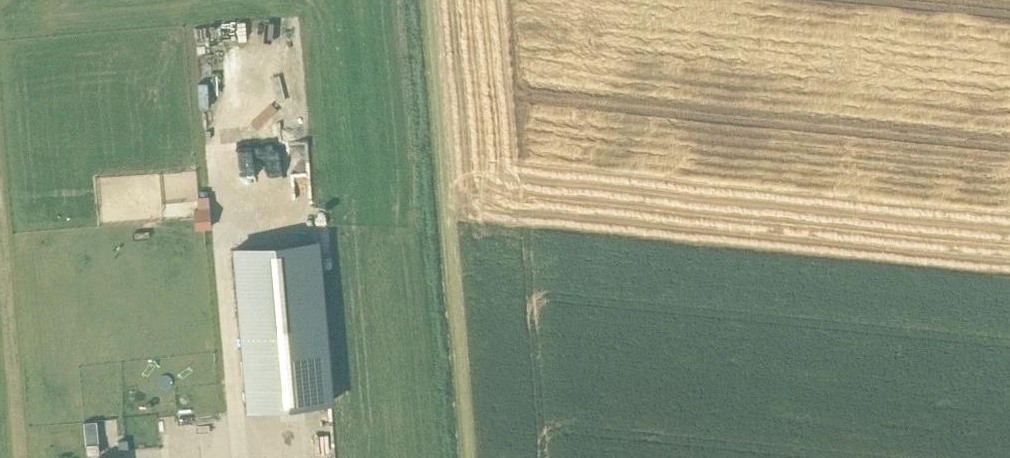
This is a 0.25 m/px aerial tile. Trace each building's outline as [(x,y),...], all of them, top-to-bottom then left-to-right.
[(210,207),(195,208),(196,229),(212,228),(210,207)] [(318,241),(236,248),(250,409),(332,402),(318,241)] [(97,421),(84,422),(87,454),(100,453),(97,421)] [(128,440),(119,440),(120,451),(129,450),(128,440)]
